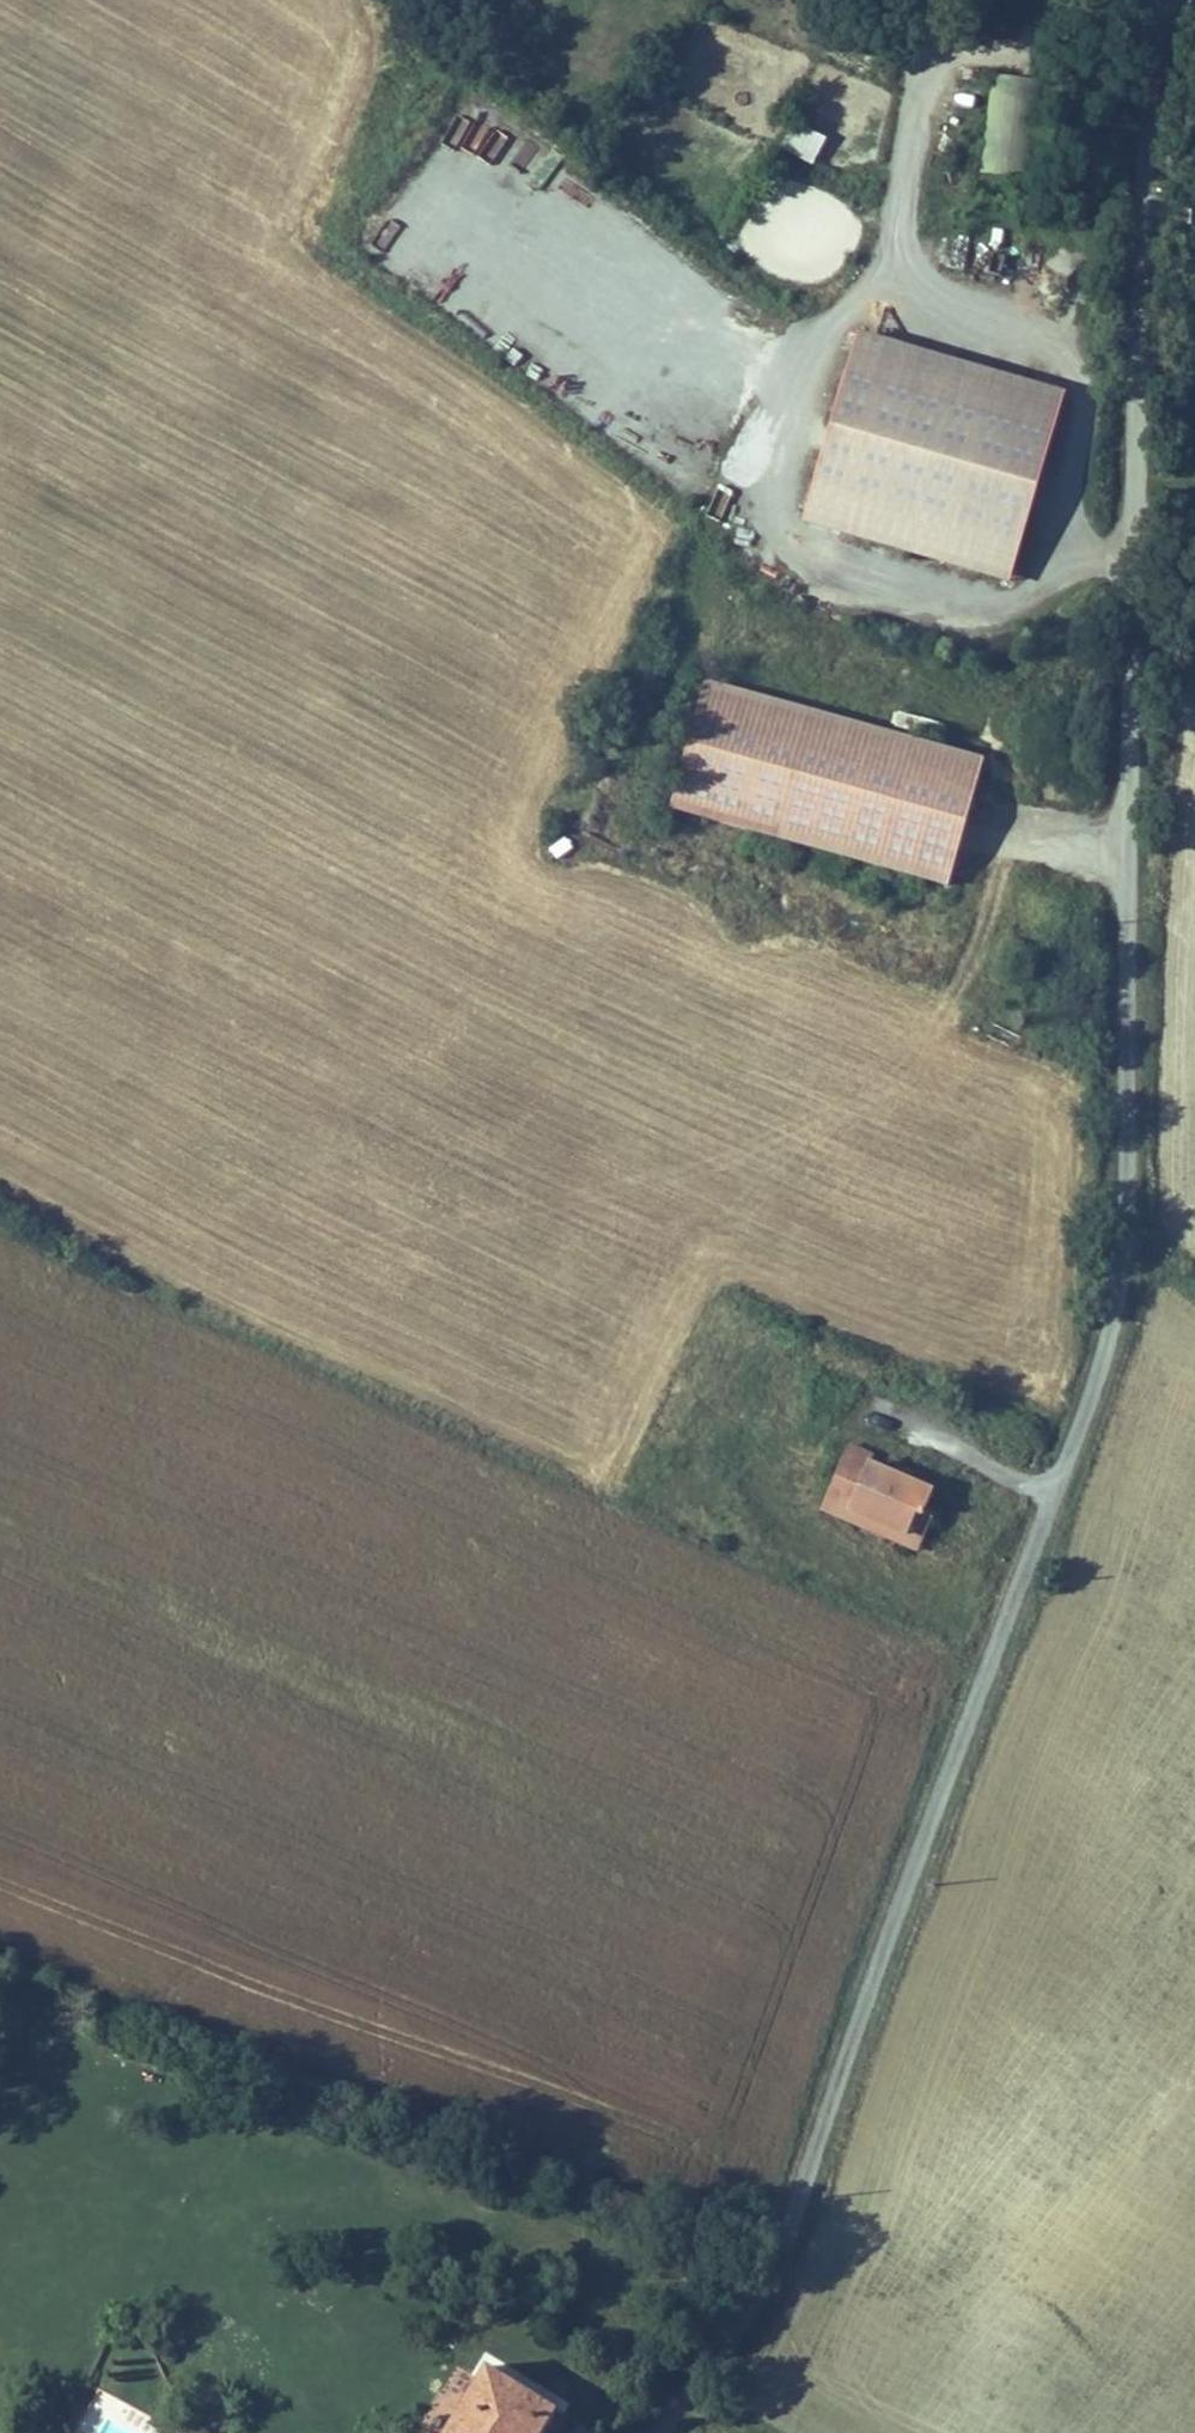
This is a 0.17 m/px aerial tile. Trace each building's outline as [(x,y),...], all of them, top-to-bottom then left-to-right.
[(988,75),(981,174),(1031,178),(1038,78),(988,75)] [(826,138),(794,120),(779,146),(812,164),(826,138)] [(803,521),(1011,580),(1068,383),(860,323),(803,521)] [(948,883),(984,755),(706,677),(670,805),(948,883)] [(924,1536),(910,1529),(918,1511),(923,1513),(934,1489),(846,1450),(820,1508),(917,1552),(924,1536)] [(552,2408),(487,2368),(447,2432),(536,2432),(552,2408)]
